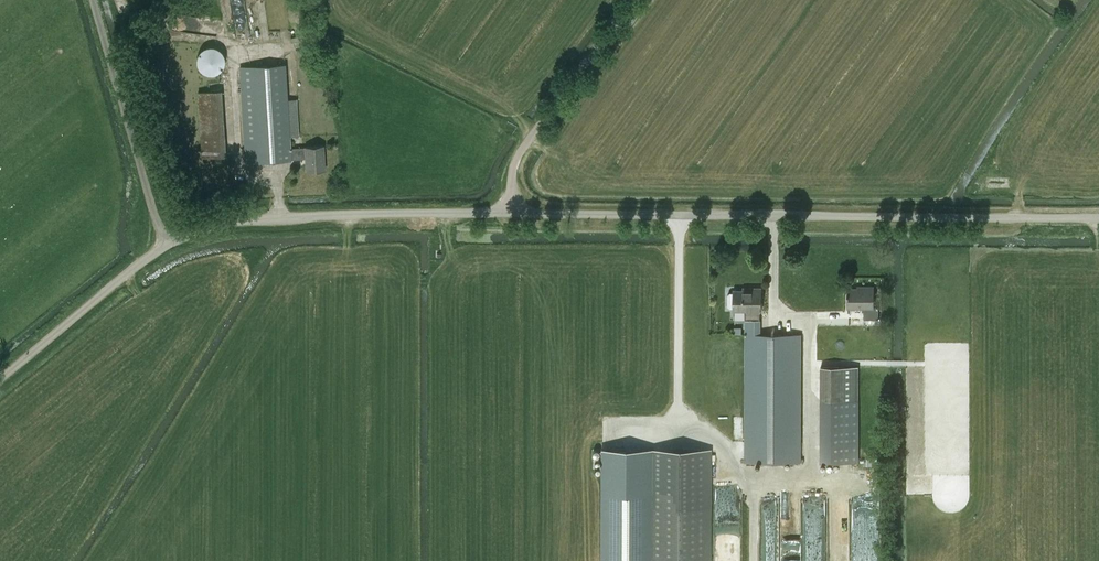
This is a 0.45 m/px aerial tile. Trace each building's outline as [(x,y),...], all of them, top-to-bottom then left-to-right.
[(225,55),(222,51),(218,48),(214,46),(209,46),(204,48),(200,51),(198,55),(197,60),(198,65),(200,69),(204,73),(209,74),(214,75),(218,73),(222,69),(225,65),(226,60),(225,55)] [(289,148),(288,137),(299,136),(297,99),(286,99),(283,63),(240,66),(246,162),(290,159),(290,157),(304,157),(305,171),(325,169),(324,146),(289,148)] [(202,157),(227,156),(222,90),(198,91),(202,157)] [(848,307),(862,307),(862,311),(864,311),(864,319),(879,319),(879,306),(873,306),(873,286),(860,286),(860,288),(848,288),(848,307)] [(734,308),(734,310),(745,310),(745,320),(745,334),(744,462),(801,462),(802,334),(761,334),(761,320),(760,320),(760,310),(761,310),(761,288),(748,288),(748,291),(734,291),(734,292),(730,292),(728,294),(727,306),(730,308),(734,308)] [(820,366),(820,462),(859,461),(859,366),(820,366)] [(602,560),(709,560),(709,450),(602,450),(602,560)] [(800,492),(783,491),(780,526),(820,529),(822,503),(808,502),(807,506),(799,506),(800,492)] [(760,560),(776,560),(774,495),(758,495),(760,560)]
